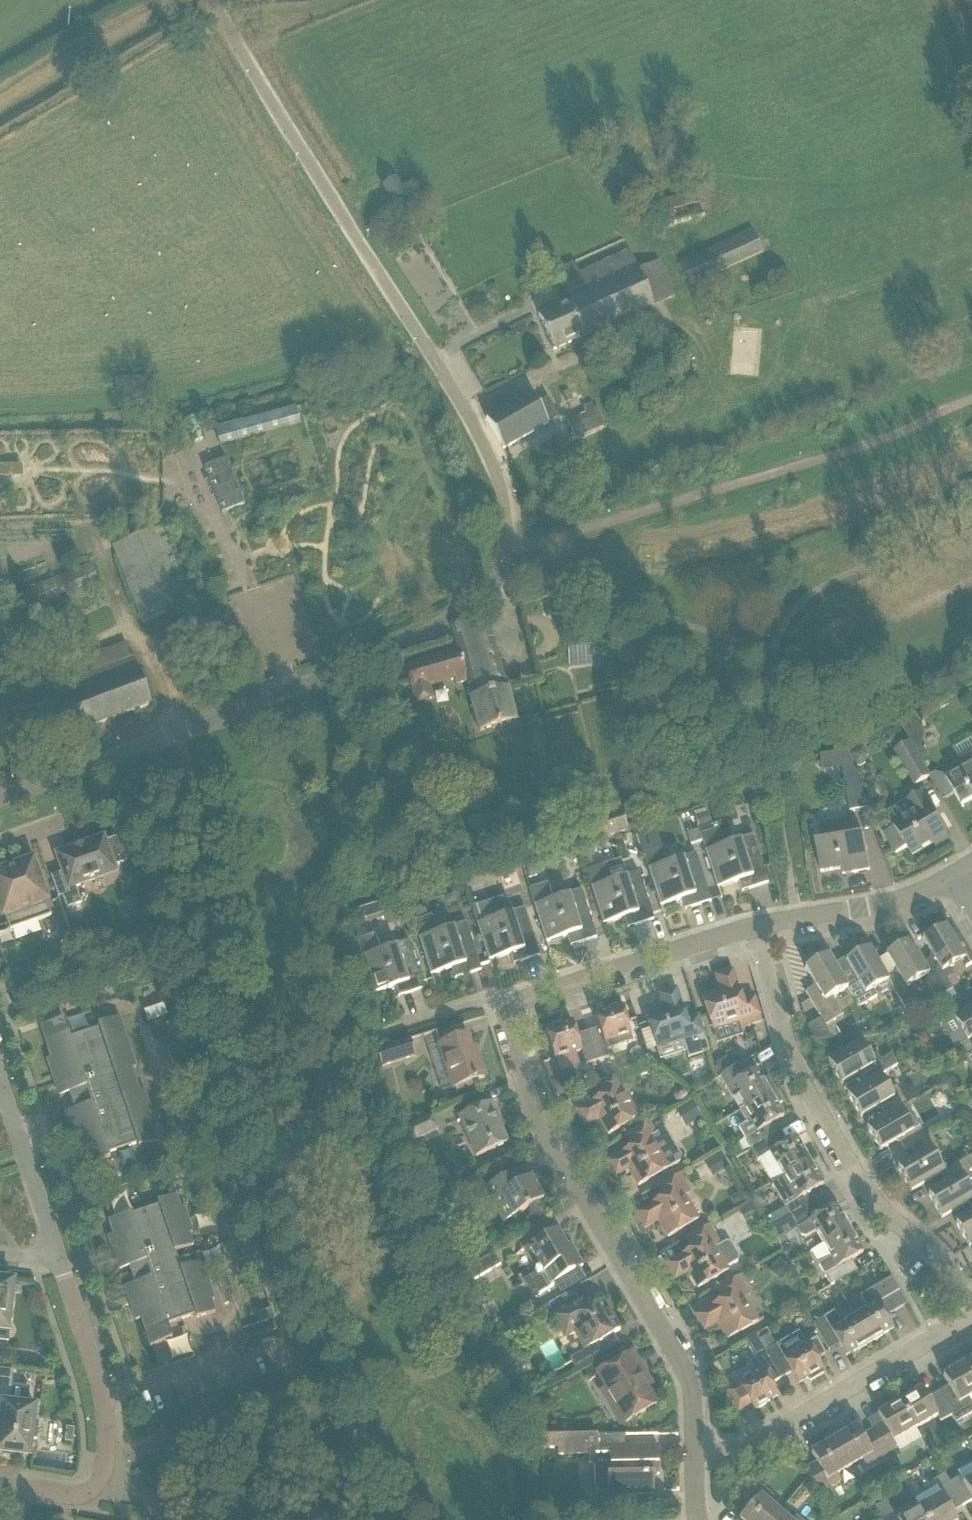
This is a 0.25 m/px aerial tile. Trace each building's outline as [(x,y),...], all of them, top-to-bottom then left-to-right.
[(394,204),(406,196),(395,178),(383,186),(394,204)] [(762,252),(752,230),(752,228),(679,262),(690,285),(762,252)] [(567,301),(538,314),(554,350),(572,342),(653,306),(637,269),(629,250),(579,273),(559,282),(567,301)] [(548,423),(537,404),(530,393),(486,418),(503,449),(548,423)] [(575,439),(603,428),(593,401),(582,406),(585,413),(568,420),(575,439)] [(214,427),(220,444),(298,421),(293,404),(214,427)] [(244,504),(227,458),(204,467),(222,513),(244,504)] [(160,526),(112,545),(142,623),(190,604),(160,526)] [(19,612),(98,580),(91,563),(12,595),(19,612)] [(459,649),(405,665),(410,684),(412,690),(431,685),(455,677),(457,684),(473,680),(477,693),(468,696),(479,731),(517,720),(492,635),(486,616),(452,626),(456,641),(459,649)] [(154,664),(136,671),(124,641),(83,657),(89,673),(40,692),(44,703),(15,715),(28,750),(167,698),(154,664)] [(921,760),(932,754),(921,735),(911,741),(921,760)] [(921,760),(911,741),(894,751),(914,786),(931,776),(921,760)] [(822,754),(822,768),(851,767),(850,753),(822,754)] [(960,761),(963,765),(945,776),(963,807),(971,802),(971,753),(960,761)] [(851,810),(868,808),(855,771),(844,772),(851,810)] [(914,810),(893,823),(907,847),(913,856),(947,836),(937,819),(921,792),(908,800),(914,810)] [(595,842),(627,831),(621,810),(588,821),(595,842)] [(707,812),(694,816),(698,827),(711,823),(707,812)] [(864,834),(856,835),(853,820),(821,825),(824,841),(816,842),(821,871),(842,868),(843,874),(870,869),(864,834)] [(753,835),(723,844),(718,828),(700,834),(702,840),(721,898),(722,897),(719,887),(739,881),(742,891),(768,883),(753,835)] [(699,829),(687,833),(691,844),(702,840),(700,834),(699,829)] [(104,835),(55,853),(69,893),(62,896),(66,908),(82,903),(76,886),(117,872),(115,866),(126,861),(118,838),(106,842),(104,835)] [(589,840),(577,844),(581,856),(587,854),(591,846),(589,840)] [(696,853),(666,862),(661,846),(643,851),(657,897),(663,916),(665,916),(661,905),(681,899),(685,909),(711,901),(696,853)] [(521,865),(519,859),(518,854),(502,859),(505,870),(521,865)] [(528,877),(541,874),(537,861),(524,865),(528,877)] [(51,915),(32,862),(18,867),(17,864),(17,863),(2,868),(3,869),(4,871),(0,873),(0,904),(9,930),(51,915)] [(639,871),(609,880),(604,864),(586,870),(606,934),(608,934),(604,923),(624,917),(628,927),(654,919),(639,871)] [(581,889),(552,899),(547,883),(529,888),(549,952),(550,952),(547,942),(567,935),(570,946),(597,937),(591,918),(581,889)] [(490,901),(471,907),(484,946),(492,970),(493,970),(490,960),(510,953),(513,964),(540,955),(534,936),(525,907),(512,911),(507,896),(490,901)] [(466,922),(437,932),(432,915),(425,917),(416,920),(413,921),(426,961),(434,985),(435,985),(432,974),(452,968),(455,978),(481,970),(466,922)] [(76,921),(67,924),(72,936),(80,933),(76,921)] [(950,933),(945,925),(922,939),(933,957),(923,963),(934,982),(941,995),(952,989),(946,978),(953,974),(949,968),(962,960),(966,966),(965,966),(966,967),(971,963),(971,956),(956,929),(955,929),(955,930),(950,933)] [(409,940),(380,950),(374,933),(367,935),(356,939),(377,1003),(378,1003),(374,992),(394,986),(398,996),(424,988),(409,940)] [(909,940),(886,954),(897,972),(887,978),(889,981),(891,985),(895,992),(906,1011),(921,1002),(914,991),(917,989),(913,982),(929,973),(923,963),(909,940)] [(889,981),(887,978),(869,947),(846,961),(856,979),(846,985),(848,988),(859,1006),(876,996),(873,991),(889,981)] [(83,967),(76,948),(65,953),(72,972),(64,974),(70,990),(89,983),(83,967)] [(848,988),(846,985),(828,954),(805,968),(816,986),(805,992),(825,1025),(842,1015),(832,998),(848,988)] [(754,997),(742,1001),(733,970),(715,976),(720,991),(701,997),(713,1032),(738,1023),(740,1028),(761,1021),(754,997)] [(19,999),(34,993),(13,984),(19,999)] [(664,1009),(646,1014),(650,1029),(656,1048),(682,1040),(685,1052),(687,1058),(709,1051),(697,1015),(686,1018),(676,988),(659,994),(664,1009)] [(631,1036),(628,1025),(622,1006),(595,1014),(599,1027),(588,1031),(597,1060),(609,1056),(605,1044),(631,1036)] [(954,1018),(963,1034),(956,1038),(966,1056),(971,1052),(971,1007),(954,1018)] [(115,1074),(136,1067),(119,1016),(97,1024),(98,1027),(70,1037),(64,1019),(40,1026),(51,1057),(47,1059),(52,1077),(62,1073),(72,1101),(81,1128),(71,1131),(77,1149),(81,1148),(87,1165),(110,1158),(108,1153),(137,1143),(138,1147),(160,1140),(143,1089),(123,1096),(115,1074)] [(572,1022),(545,1030),(555,1059),(559,1072),(579,1066),(575,1052),(581,1050),(585,1064),(597,1060),(588,1031),(576,1035),(572,1022)] [(478,1057),(474,1058),(467,1035),(439,1044),(453,1087),(484,1077),(478,1057)] [(376,1067),(414,1055),(409,1039),(371,1051),(376,1067)] [(877,1053),(870,1056),(861,1041),(828,1060),(841,1083),(859,1073),(865,1083),(847,1094),(897,1065),(891,1054),(881,1060),(877,1053)] [(180,1086),(195,1081),(182,1042),(167,1048),(180,1086)] [(720,1076),(732,1069),(726,1059),(714,1066),(720,1076)] [(756,1069),(749,1073),(743,1063),(732,1069),(720,1076),(719,1076),(732,1098),(736,1096),(743,1107),(739,1110),(739,1111),(775,1090),(767,1077),(762,1080),(756,1069)] [(881,1075),(898,1065),(897,1065),(847,1094),(861,1117),(879,1106),(885,1116),(867,1127),(900,1107),(906,1104),(896,1086),(890,1090),(881,1075)] [(626,1094),(631,1091),(619,1071),(597,1084),(603,1094),(576,1110),(585,1126),(598,1118),(608,1134),(639,1116),(626,1094)] [(777,1105),(782,1102),(775,1090),(739,1111),(746,1123),(738,1127),(751,1149),(777,1134),(771,1123),(783,1116),(777,1105)] [(498,1121),(500,1120),(492,1101),(458,1116),(474,1157),(508,1142),(498,1121)] [(685,1126),(701,1117),(693,1102),(676,1111),(685,1126)] [(915,1119),(909,1123),(900,1107),(867,1127),(880,1150),(898,1139),(904,1150),(909,1147),(931,1134),(925,1137),(915,1119)] [(400,1144),(440,1129),(434,1114),(402,1126),(402,1127),(395,1130),(400,1144)] [(633,1145),(606,1161),(615,1177),(628,1169),(638,1186),(655,1176),(668,1168),(680,1161),(681,1156),(677,1149),(672,1148),(660,1154),(650,1136),(656,1133),(650,1122),(644,1125),(630,1133),(627,1135),(633,1145)] [(795,1137),(783,1144),(777,1134),(751,1149),(757,1160),(770,1153),(783,1176),(784,1177),(810,1162),(795,1137)] [(935,1156),(942,1152),(931,1134),(909,1147),(915,1157),(897,1168),(911,1191),(940,1174),(944,1171),(935,1156)] [(712,1175),(729,1166),(721,1153),(704,1162),(712,1175)] [(971,1169),(971,1155),(944,1171),(940,1174),(946,1184),(928,1194),(942,1217),(971,1200),(971,1194),(966,1183),(971,1179),(968,1171),(971,1169)] [(783,1176),(771,1183),(785,1207),(786,1210),(791,1217),(817,1202),(811,1191),(823,1184),(810,1162),(784,1177),(783,1176)] [(530,1176),(522,1181),(516,1170),(483,1189),(502,1223),(543,1199),(530,1176)] [(685,1195),(691,1192),(679,1173),(657,1186),(663,1197),(636,1213),(645,1228),(658,1220),(668,1237),(699,1218),(685,1195)] [(184,1206),(180,1207),(176,1195),(157,1201),(158,1205),(131,1214),(130,1213),(108,1220),(113,1234),(108,1236),(112,1251),(122,1247),(140,1302),(130,1305),(135,1320),(141,1318),(150,1345),(172,1338),(167,1324),(195,1314),(196,1318),(215,1312),(211,1300),(214,1299),(206,1273),(202,1274),(198,1262),(181,1268),(175,1251),(193,1245),(189,1233),(192,1232),(184,1206)] [(942,1217),(967,1202),(971,1210),(971,1200),(942,1217)] [(835,1205),(823,1212),(817,1202),(791,1217),(801,1235),(806,1237),(816,1231),(823,1244),(849,1229),(835,1205)] [(747,1219),(756,1214),(752,1205),(743,1210),(747,1219)] [(956,1223),(969,1246),(971,1244),(971,1213),(956,1223)] [(238,1261),(253,1256),(241,1217),(225,1223),(238,1261)] [(726,1241),(721,1244),(710,1224),(687,1237),(693,1248),(665,1264),(675,1279),(688,1271),(698,1288),(730,1269),(728,1266),(738,1261),(738,1257),(731,1242),(726,1241)] [(575,1252),(572,1254),(557,1229),(524,1248),(536,1269),(534,1270),(534,1271),(527,1275),(538,1294),(547,1289),(548,1291),(549,1290),(548,1288),(553,1285),(552,1283),(582,1265),(575,1252)] [(851,1259),(863,1252),(849,1229),(823,1244),(831,1257),(818,1264),(831,1285),(857,1270),(851,1259)] [(466,1283),(500,1265),(493,1252),(459,1271),(466,1283)] [(744,1284),(753,1279),(748,1270),(717,1288),(723,1299),(695,1315),(704,1330),(718,1322),(728,1338),(759,1319),(746,1297),(750,1294),(744,1284)] [(9,1331),(13,1299),(10,1299),(12,1282),(8,1281),(8,1279),(0,1278),(0,1330),(9,1331)] [(867,1307),(854,1315),(854,1316),(869,1342),(893,1328),(886,1316),(897,1310),(907,1304),(906,1303),(902,1295),(901,1294),(897,1287),(896,1286),(891,1278),(881,1284),(864,1294),(861,1296),(867,1307)] [(583,1351),(620,1329),(602,1299),(584,1310),(578,1300),(550,1316),(564,1340),(573,1334),(583,1351)] [(830,1313),(813,1324),(818,1333),(828,1350),(839,1344),(846,1356),(869,1342),(854,1316),(837,1326),(830,1313)] [(781,1378),(765,1351),(756,1334),(745,1341),(754,1357),(761,1369),(726,1391),(738,1412),(751,1404),(754,1409),(777,1396),(770,1384),(781,1378)] [(770,1334),(759,1340),(765,1351),(781,1378),(791,1371),(798,1383),(807,1378),(809,1381),(824,1373),(816,1359),(825,1354),(816,1338),(806,1344),(783,1357),(776,1345),(776,1344),(770,1334)] [(640,1377),(646,1374),(633,1352),(596,1373),(605,1390),(600,1393),(619,1426),(656,1404),(640,1377)] [(963,1360),(959,1360),(949,1366),(948,1369),(949,1372),(942,1377),(948,1386),(938,1392),(951,1414),(956,1421),(971,1412),(971,1404),(968,1398),(971,1395),(971,1374),(965,1363),(963,1360)] [(0,1434),(0,1435),(0,1452),(2,1452),(2,1455),(23,1458),(23,1455),(28,1455),(30,1439),(37,1439),(39,1421),(32,1420),(36,1407),(28,1406),(11,1404),(12,1385),(12,1370),(0,1369),(0,1434)] [(938,1392),(927,1398),(922,1388),(899,1401),(916,1429),(938,1416),(940,1420),(951,1414),(938,1392)] [(539,1399),(529,1403),(533,1413),(543,1409),(539,1399)] [(894,1441),(916,1429),(899,1401),(877,1414),(883,1424),(872,1430),(886,1454),(898,1448),(894,1441)] [(66,1426),(64,1440),(72,1441),(74,1427),(66,1426)] [(872,1430),(861,1436),(856,1427),(833,1440),(850,1468),(862,1460),(866,1466),(886,1454),(872,1430)] [(654,1493),(653,1467),(658,1467),(658,1445),(626,1446),(625,1434),(542,1436),(542,1448),(558,1448),(558,1454),(589,1454),(589,1463),(595,1468),(595,1485),(601,1492),(608,1492),(607,1478),(621,1478),(622,1494),(654,1493)] [(837,1475),(850,1468),(833,1440),(811,1453),(817,1462),(806,1469),(820,1494),(842,1482),(837,1475)] [(919,1507),(927,1519),(957,1519),(952,1512),(962,1506),(949,1483),(944,1475),(933,1481),(941,1494),(919,1507)] [(963,1482),(960,1476),(949,1483),(962,1506),(971,1500),(971,1477),(963,1482)] [(770,1495),(755,1482),(737,1503),(747,1511),(740,1519),(773,1519),(780,1511),(769,1502),(773,1497),(770,1495)] [(919,1507),(898,1519),(927,1519),(919,1507)] [(780,1511),(773,1519),(790,1519),(780,1511)]
